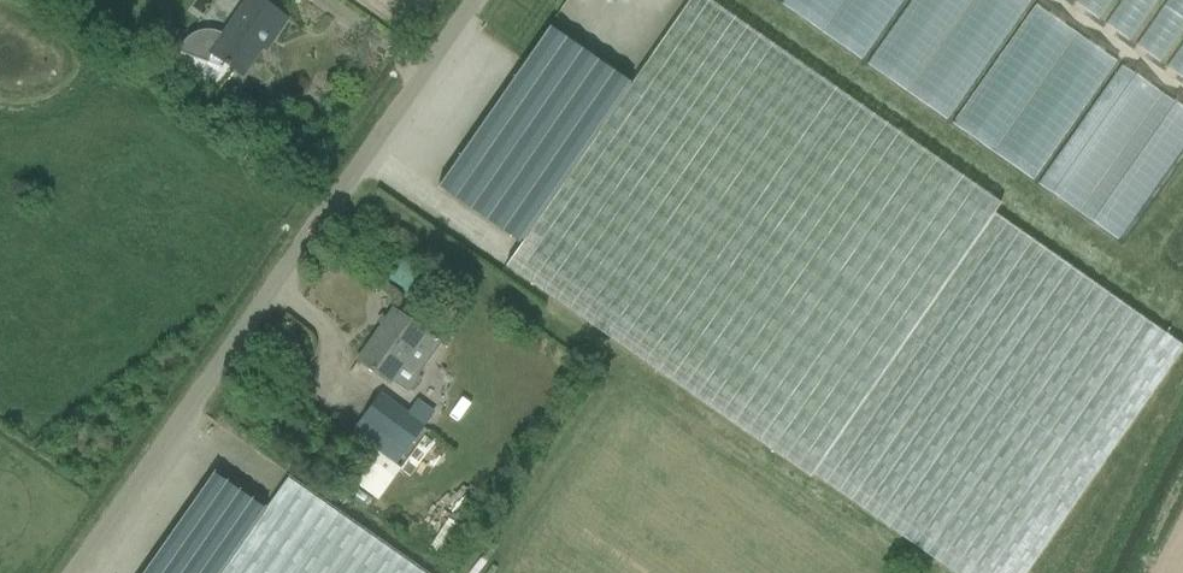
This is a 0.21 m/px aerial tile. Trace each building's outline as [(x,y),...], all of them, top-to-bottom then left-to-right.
[(288,19),(261,0),(244,0),(221,34),(216,32),(210,31),(204,31),(199,32),(194,34),(189,37),(184,42),(180,48),(179,52),(208,63),(211,54),(242,75),(270,36),(273,39),(288,19)] [(709,0),(691,0),(630,88),(627,86),(517,246),(520,247),(506,267),(809,477),(812,472),(955,572),(1025,572),(1182,349),(1182,348),(994,214),(1001,205),(709,0)] [(844,0),(784,0),(782,4),(822,32),(844,0)] [(822,32),(862,60),(904,0),(844,0),(822,32)] [(972,0),(912,0),(867,64),(907,92),(972,0)] [(1029,0),(972,0),(907,92),(947,120),(1031,1),(1029,0)] [(1074,3),(1099,20),(1113,0),(1076,0),(1074,3)] [(1105,24),(1130,41),(1158,0),(1121,0),(1105,24)] [(1135,45),(1160,63),(1182,30),(1182,0),(1167,0),(1135,45)] [(993,152),(1076,33),(1036,5),(953,124),(993,152)] [(1076,33),(993,152),(1033,180),(1116,61),(1076,33)] [(1166,67),(1182,79),(1182,43),(1166,67)] [(437,190),(517,246),(627,86),(595,64),(581,83),(534,51),(437,190)] [(1038,184),(1078,212),(1162,93),(1122,65),(1038,184)] [(1162,93),(1078,212),(1118,240),(1182,148),(1182,108),(1162,93)] [(441,343),(425,332),(394,309),(358,361),(389,383),(391,380),(406,391),(412,390),(419,380),(418,374),(441,343)] [(424,426),(406,414),(381,394),(352,433),(371,447),(397,465),(406,453),(424,426)] [(262,507),(210,471),(139,572),(215,572),(262,507)] [(215,572),(425,572),(326,503),(306,490),(286,476),(276,491),(262,507),(215,572)]
